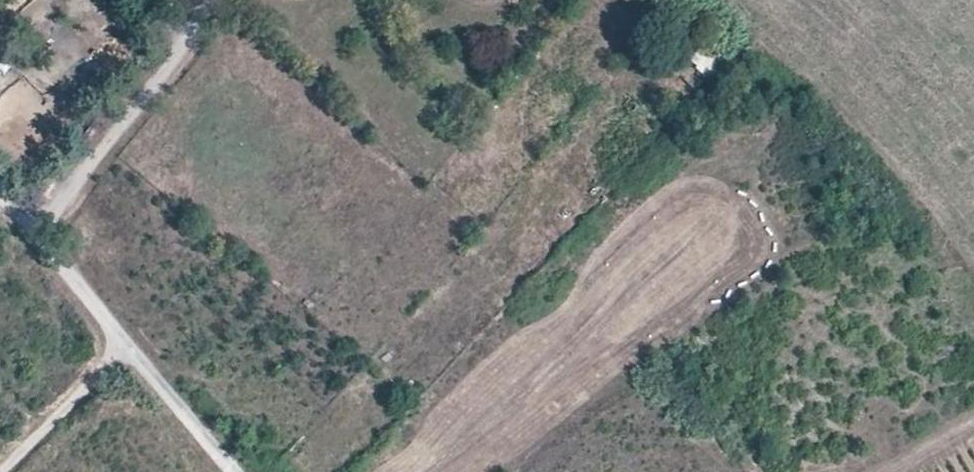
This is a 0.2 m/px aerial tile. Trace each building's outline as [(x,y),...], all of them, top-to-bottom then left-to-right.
[(696,37),(680,55),(708,78),(723,60),(696,37)]
